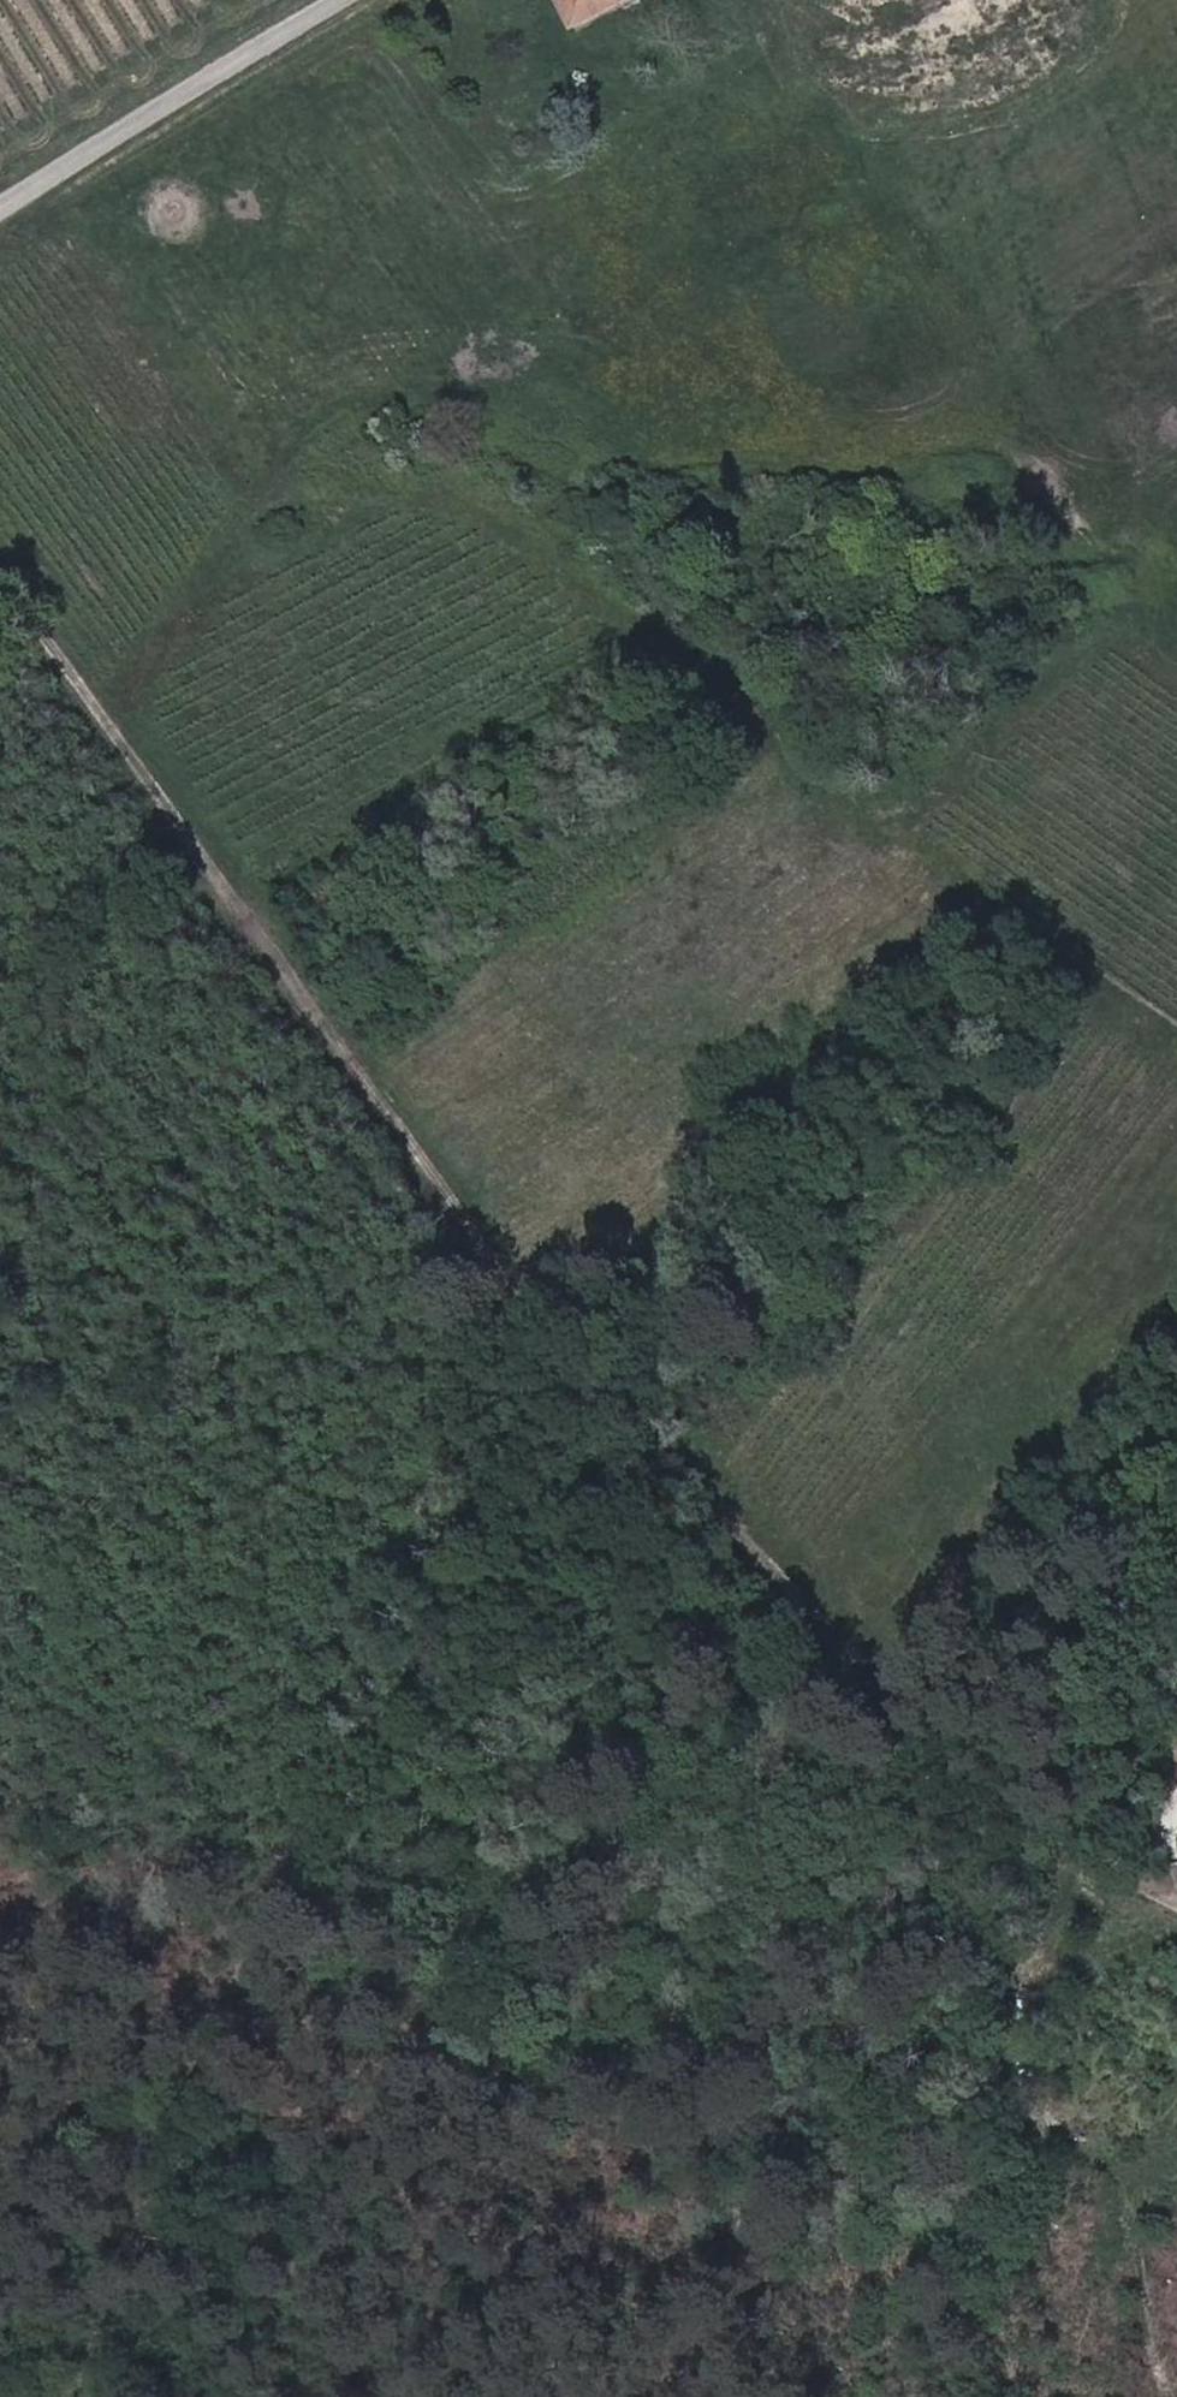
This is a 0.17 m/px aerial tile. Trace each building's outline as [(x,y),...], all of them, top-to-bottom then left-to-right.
[(588,48),(673,2),(672,0),(561,0),(588,48)]
